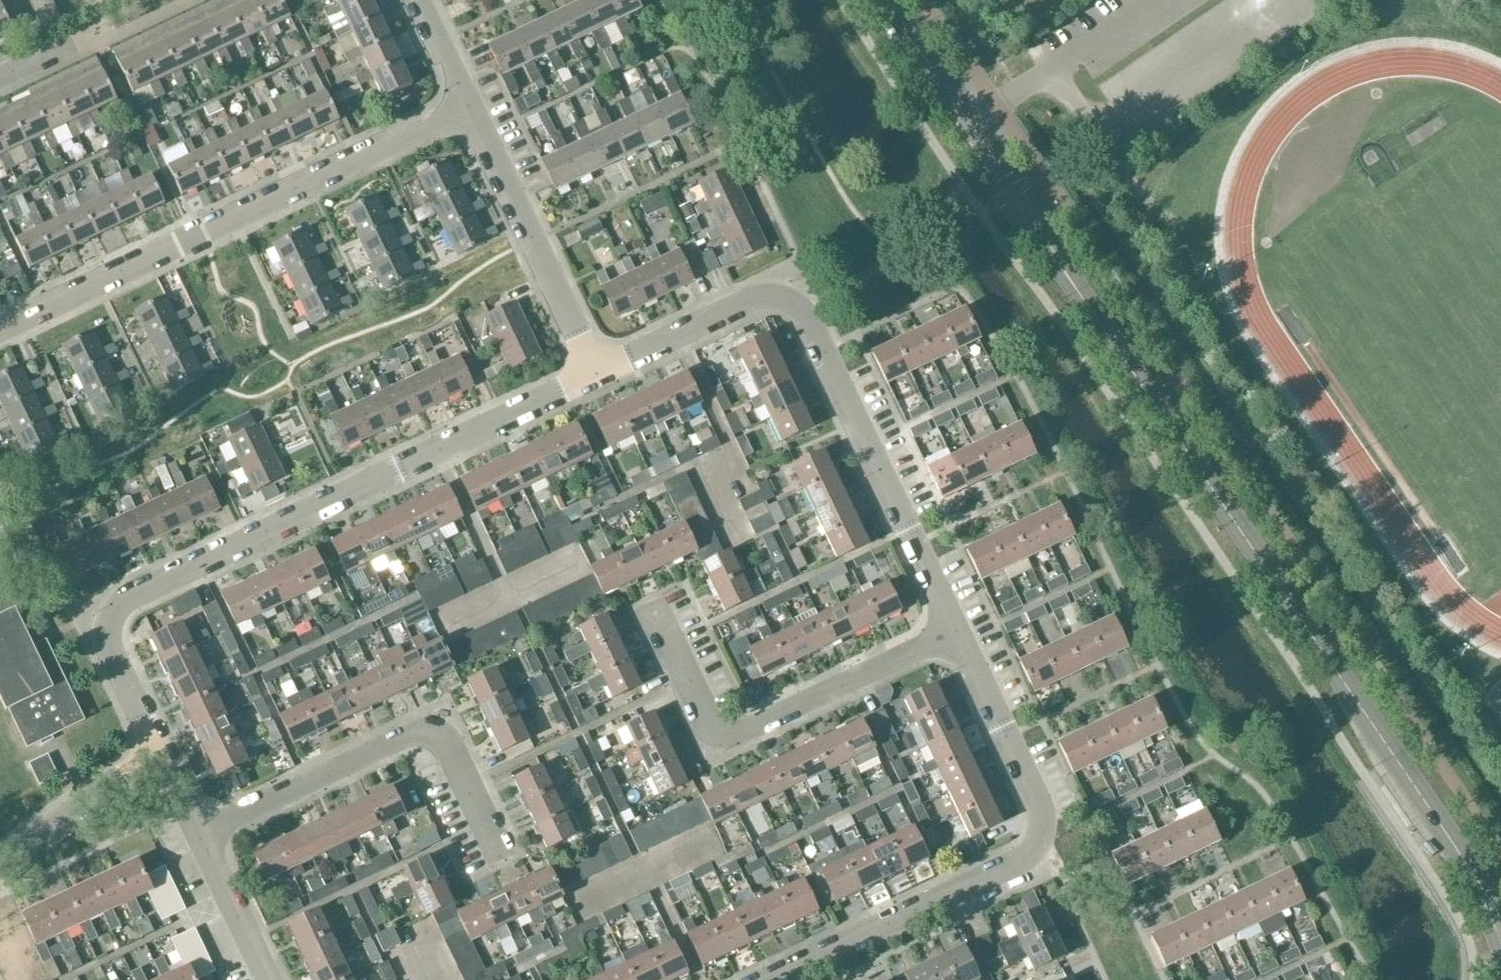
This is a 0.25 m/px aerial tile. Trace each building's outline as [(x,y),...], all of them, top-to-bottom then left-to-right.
[(268,29),(254,0),(231,11),(245,40),(239,43),(246,56),(254,52),(248,39),(261,32),(268,29)] [(268,46),(277,42),(270,28),(290,18),(282,0),(254,0),(268,29),(261,32),(268,46)] [(350,32),(380,18),(371,0),(359,0),(339,10),(336,4),(323,10),(327,19),(341,13),(347,27),(350,32)] [(336,4),(339,10),(359,0),(335,0),(336,4)] [(591,34),(600,52),(609,47),(601,30),(614,23),(617,22),(607,0),(587,0),(581,3),(595,33),(591,34)] [(617,22),(614,23),(623,41),(632,37),(623,19),(641,11),(636,0),(607,0),(617,22)] [(572,44),(569,45),(578,63),(586,59),(577,41),(591,34),(595,33),(581,3),(558,14),(572,44)] [(13,32),(0,4),(0,38),(13,32)] [(239,43),(245,40),(231,11),(209,22),(223,51),(217,53),(224,67),(231,63),(225,50),(239,43)] [(549,55),(547,56),(555,74),(564,70),(556,52),(569,45),(572,44),(558,14),(535,25),(549,55)] [(352,35),(358,49),(361,54),(391,40),(380,18),(350,32),(347,27),(334,33),(338,41),(352,35)] [(209,22),(186,32),(200,61),(195,64),(201,78),(209,74),(202,60),(217,53),(223,51),(209,22)] [(526,65),(524,66),(532,84),(534,84),(542,80),(533,63),(547,56),(549,55),(535,25),(512,36),(526,65)] [(195,64),(200,61),(186,32),(164,43),(178,72),(172,75),(178,89),(186,85),(180,71),(195,64)] [(509,73),(524,66),(526,65),(512,36),(489,47),(501,72),(499,73),(510,95),(518,91),(509,73)] [(369,71),(371,77),(401,63),(391,40),(361,54),(358,49),(345,55),(349,63),(362,57),(369,71)] [(172,75),(178,72),(164,43),(141,54),(155,83),(149,86),(156,100),(164,96),(157,82),(172,75)] [(119,65),(133,94),(149,86),(155,83),(141,54),(119,65)] [(310,60),(301,64),(308,80),(318,76),(310,60)] [(412,85),(401,63),(371,77),(369,71),(355,77),(360,86),(373,80),(382,100),(412,85)] [(667,64),(658,69),(663,80),(649,87),(650,90),(658,107),(656,108),(670,137),(694,125),(680,97),(682,96),(667,64)] [(103,72),(81,83),(94,112),(88,114),(95,128),(103,124),(97,110),(117,101),(103,72)] [(542,80),(534,84),(538,92),(546,88),(542,80)] [(88,114),(94,112),(81,83),(58,94),(72,122),(66,125),(73,139),(81,135),(74,121),(88,114)] [(294,90),(301,103),(286,111),(280,114),(294,142),(317,132),(303,103),(309,100),(302,86),(294,90)] [(650,111),(636,117),(634,119),(647,148),(670,137),(656,108),(658,107),(650,90),(642,94),(650,111)] [(309,100),(303,103),(317,132),(339,121),(326,92),(309,100)] [(66,125),(72,122),(58,94),(35,104),(49,133),(43,136),(50,150),(59,146),(52,132),(66,125)] [(264,121),(258,124),(272,153),(294,142),(280,114),(286,111),(280,97),(271,101),(278,115),(264,121)] [(625,159),(647,148),(634,119),(636,117),(628,100),(618,104),(627,122),(614,128),(611,129),(625,159)] [(43,136),(49,133),(35,104),(13,115),(27,144),(20,147),(27,161),(36,156),(29,143),(43,136)] [(171,104),(165,107),(171,120),(174,119),(183,114),(179,106),(171,104)] [(242,132),(235,135),(249,164),(272,153),(258,124),(264,121),(257,107),(249,111),(256,125),(242,132)] [(151,108),(142,113),(149,129),(159,124),(151,108)] [(588,140),(602,169),(625,159),(611,129),(614,128),(605,110),(596,115),(604,133),(591,139),(588,140)] [(546,111),(537,115),(549,139),(551,137),(557,135),(546,111)] [(574,114),(567,117),(572,126),(573,126),(579,123),(574,114)] [(7,153),(20,147),(27,144),(13,115),(0,121),(0,146),(4,155),(0,156),(0,160),(5,171),(14,167),(7,153)] [(233,136),(220,143),(213,146),(227,175),(249,164),(235,135),(242,132),(235,118),(226,122),(233,136)] [(582,144),(569,150),(565,151),(579,180),(602,169),(588,140),(591,139),(582,122),(579,123),(573,126),(582,144)] [(197,153),(190,157),(204,186),(227,175),(213,146),(220,143),(213,129),(204,133),(211,147),(197,153)] [(551,137),(560,154),(542,163),(556,192),(579,180),(565,151),(569,150),(560,133),(557,135),(551,137)] [(188,158),(168,168),(182,197),(204,186),(190,157),(197,153),(191,140),(181,144),(188,158)] [(143,158),(136,142),(126,147),(134,163),(143,158)] [(461,189),(448,162),(418,176),(431,203),(461,189)] [(742,195),(730,169),(699,184),(707,202),(694,208),(698,216),(711,211),(711,210),(742,195)] [(120,226),(142,216),(129,187),(134,184),(128,170),(119,174),(126,189),(112,195),(106,198),(120,226)] [(461,187),(472,182),(468,174),(457,180),(461,187)] [(142,216),(165,205),(151,176),(134,184),(129,187),(142,216)] [(97,237),(120,226),(106,198),(112,195),(106,181),(97,185),(103,199),(90,205),(83,208),(97,237)] [(431,203),(444,229),(474,215),(461,189),(431,203)] [(75,248),(97,237),(83,208),(90,205),(83,192),(74,196),(80,209),(67,216),(60,218),(75,248)] [(660,195),(640,204),(646,217),(666,208),(660,195)] [(710,242),(723,236),(722,235),(754,221),(742,195),(711,210),(711,211),(719,227),(706,233),(710,242)] [(388,224),(376,197),(345,211),(358,238),(388,224)] [(474,213),(485,208),(481,200),(470,206),(474,213)] [(52,259),(57,257),(75,248),(60,218),(67,216),(61,203),(52,207),(58,219),(44,226),(38,230),(52,259)] [(389,222),(399,216),(395,209),(385,214),(389,222)] [(30,270),(52,259),(38,230),(44,226),(38,213),(29,217),(36,231),(16,241),(30,270)] [(444,229),(457,256),(487,242),(474,215),(444,229)] [(598,217),(576,228),(582,240),(604,230),(598,217)] [(722,235),(723,236),(730,252),(718,258),(722,267),(766,246),(754,221),(722,235)] [(358,238),(371,264),(401,250),(388,224),(358,238)] [(486,240),(497,234),(493,227),(482,232),(486,240)] [(316,258),(303,231),(273,245),(286,272),(316,258)] [(401,248),(412,243),(408,235),(397,240),(401,248)] [(317,257),(327,252),(324,244),(313,249),(317,257)] [(652,262),(667,294),(693,281),(678,250),(660,259),(654,247),(646,251),(652,263),(652,262)] [(371,264),(384,291),(414,277),(401,250),(371,264)] [(719,268),(711,250),(700,255),(709,273),(719,268)] [(286,272),(299,299),(329,284),(316,258),(286,272)] [(621,262),(627,274),(642,306),(667,294),(652,262),(652,263),(635,271),(629,258),(621,262)] [(414,274),(424,269),(421,262),(410,267),(414,274)] [(5,272),(9,280),(22,273),(18,265),(5,272)] [(329,283),(340,278),(336,270),(325,275),(329,283)] [(595,275),(616,319),(642,306),(627,274),(609,283),(603,271),(595,275)] [(299,299),(312,326),(341,311),(329,284),(299,299)] [(341,309),(352,304),(348,296),(338,301),(341,309)] [(178,324),(165,297),(135,312),(148,339),(178,324)] [(529,330),(516,304),(483,320),(492,338),(479,344),(483,352),(496,346),(529,330)] [(178,322),(189,317),(185,309),(175,314),(178,322)] [(941,321),(956,351),(979,340),(965,309),(941,321)] [(295,327),(292,328),(294,334),(296,337),(298,342),(303,340),(313,335),(306,321),(295,327)] [(933,362),(956,351),(941,321),(918,331),(933,362)] [(148,339),(160,365),(191,351),(178,324),(148,339)] [(496,346),(505,364),(492,370),(496,378),(509,372),(510,375),(543,359),(529,330),(496,346)] [(910,373),(933,362),(918,331),(896,342),(910,373)] [(106,359),(93,332),(63,346),(76,373),(106,359)] [(782,358),(771,334),(730,354),(734,363),(741,360),(748,374),(782,358)] [(191,348),(202,343),(198,336),(187,341),(191,348)] [(887,384),(910,373),(896,342),(872,353),(887,384)] [(106,357),(117,352),(113,344),(102,349),(106,357)] [(391,347),(382,352),(387,362),(396,358),(393,352),(391,347)] [(160,365),(173,392),(203,378),(191,351),(160,365)] [(432,368),(447,400),(473,387),(458,356),(440,365),(434,353),(425,357),(431,369),(432,368)] [(748,374),(759,397),(793,380),(782,358),(748,374)] [(76,373),(89,399),(118,385),(106,359),(76,373)] [(203,375),(214,370),(210,362),(199,367),(203,375)] [(407,380),(422,412),(447,400),(432,368),(431,369),(414,377),(408,365),(401,368),(407,380)] [(20,367),(0,376),(0,403),(3,408),(33,394),(20,367)] [(722,385),(713,367),(703,371),(712,390),(722,385)] [(119,383),(129,378),(126,370),(115,375),(119,383)] [(990,370),(975,377),(980,387),(995,380),(990,370)] [(685,371),(661,382),(678,416),(701,405),(685,371)] [(375,380),(381,393),(382,392),(397,424),(422,412),(407,380),(389,389),(383,376),(375,380)] [(34,392),(44,387),(41,379),(30,384),(34,392)] [(970,379),(952,388),(957,398),(975,389),(970,379)] [(755,410),(763,406),(770,419),(804,403),(793,380),(759,397),(750,401),(755,410)] [(678,416),(661,382),(639,393),(655,427),(678,416)] [(89,399),(102,426),(131,412),(118,385),(89,399)] [(935,409),(952,400),(948,391),(943,393),(939,385),(931,389),(935,397),(930,399),(935,409)] [(357,404),(372,436),(397,424),(382,392),(381,393),(364,401),(358,388),(350,392),(356,405),(357,404)] [(995,389),(978,397),(982,407),(1000,398),(995,389)] [(733,408),(724,390),(714,394),(723,413),(733,408)] [(639,393),(616,404),(632,438),(655,427),(639,393)] [(3,408),(15,434),(45,420),(33,394),(3,408)] [(131,409),(142,404),(138,396),(127,401),(131,409)] [(973,399),(955,408),(960,418),(978,409),(973,399)] [(338,413),(332,401),(325,404),(346,448),(372,436),(357,404),(356,405),(338,413)] [(912,419),(930,411),(925,401),(907,409),(912,419)] [(770,419),(781,443),(815,426),(804,403),(770,419)] [(593,415),(609,449),(632,438),(616,404),(593,415)] [(46,418),(57,413),(53,405),(43,410),(46,418)] [(950,410),(932,419),(937,428),(955,420),(950,410)] [(725,417),(734,435),(743,431),(734,412),(725,417)] [(248,414),(226,425),(232,436),(253,425),(248,414)] [(15,434),(28,461),(58,447),(45,420),(15,434)] [(928,421),(910,430),(914,440),(932,431),(928,421)] [(575,423),(552,434),(568,468),(591,457),(575,423)] [(996,436),(1011,467),(1035,456),(1020,425),(996,436)] [(228,473),(242,467),(241,466),(272,452),(259,426),(229,440),(238,459),(217,469),(220,477),(228,473)] [(59,445),(69,440),(66,432),(55,437),(59,445)] [(529,445),(545,479),(568,468),(552,434),(529,445)] [(736,439),(745,458),(754,453),(745,434),(736,439)] [(973,447),(988,478),(1011,467),(996,436),(973,447)] [(716,437),(697,446),(702,455),(721,446),(716,437)] [(522,490),(545,479),(529,445),(506,456),(522,490)] [(694,447),(675,456),(679,466),(698,456),(694,447)] [(951,458),(966,489),(988,478),(973,447),(951,458)] [(827,451),(793,467),(804,490),(838,474),(827,451)] [(241,466),(242,467),(250,483),(236,490),(241,499),(259,490),(273,483),(284,478),(272,452),(241,466)] [(506,456),(483,467),(504,510),(513,506),(508,497),(522,490),(506,456)] [(671,457),(652,467),(657,477),(676,467),(671,457)] [(927,469),(942,500),(966,489),(951,458),(927,469)] [(483,467),(460,478),(481,521),(490,517),(486,508),(499,501),(504,510),(483,467)] [(648,469),(630,478),(634,488),(653,479),(648,469)] [(663,483),(667,491),(669,495),(690,485),(685,473),(663,483)] [(180,491),(179,491),(193,521),(219,509),(205,479),(188,487),(182,474),(173,478),(180,491)] [(804,490),(815,513),(849,497),(838,474),(804,490)] [(761,492),(766,503),(774,499),(769,488),(765,480),(757,484),(761,492)] [(273,483),(259,490),(265,502),(279,495),(273,483)] [(650,500),(667,491),(663,483),(646,492),(650,500)] [(446,485),(422,496),(439,530),(462,519),(446,485)] [(593,508),(617,496),(612,485),(588,497),(593,508)] [(669,495),(671,500),(675,507),(696,497),(690,485),(669,495)] [(149,490),(155,503),(154,503),(168,533),(193,521),(179,491),(163,499),(157,486),(149,490)] [(761,492),(740,502),(745,513),(766,503),(761,492)] [(617,504),(622,513),(640,505),(635,495),(617,504)] [(444,542),(439,530),(422,496),(400,507),(416,541),(429,535),(433,542),(438,545),(444,542)] [(567,519),(583,512),(578,502),(565,509),(559,496),(554,498),(560,511),(565,520),(567,519)] [(696,497),(675,507),(680,519),(702,509),(696,497)] [(815,513),(826,536),(860,520),(849,497),(815,513)] [(129,514),(128,515),(143,545),(168,533),(154,503),(137,511),(131,498),(123,502),(129,514)] [(745,513),(747,517),(750,524),(771,514),(768,508),(766,503),(745,513)] [(600,513),(604,522),(622,513),(617,504),(600,513)] [(771,514),(777,526),(785,522),(777,504),(768,508),(771,514)] [(1059,506),(1035,517),(1050,548),(1073,537),(1059,506)] [(73,507),(65,511),(69,519),(77,516),(73,507)] [(416,541),(400,507),(377,518),(393,552),(416,541)] [(686,531),(707,521),(702,509),(680,519),(683,524),(686,531)] [(143,545),(128,515),(112,522),(106,510),(98,514),(104,526),(103,526),(117,557),(143,545)] [(547,529),(554,525),(565,520),(560,511),(542,520),(547,529)] [(756,536),(777,526),(771,514),(750,524),(756,536)] [(1050,548),(1035,517),(1013,528),(1027,559),(1050,548)] [(393,552),(377,518),(354,529),(370,563),(384,556),(389,567),(398,562),(393,552)] [(589,518),(571,527),(575,536),(594,527),(589,518)] [(565,520),(554,525),(565,547),(578,541),(575,536),(571,527),(567,519),(565,520)] [(837,559),(838,559),(871,543),(860,520),(826,536),(837,559)] [(686,531),(692,543),(713,532),(707,521),(686,531)] [(78,539),(92,569),(117,557),(103,526),(87,534),(81,522),(72,526),(78,539)] [(532,524),(515,533),(519,542),(523,540),(537,534),(532,524)] [(673,563),(696,552),(692,543),(686,531),(683,524),(660,535),(673,563)] [(542,532),(552,553),(565,547),(554,525),(547,529),(542,532)] [(778,530),(787,548),(796,544),(788,525),(778,530)] [(1013,528),(990,539),(1005,570),(1027,559),(1013,528)] [(354,529),(331,540),(347,574),(360,568),(370,588),(380,583),(370,563),(354,529)] [(719,544),(713,532),(692,543),(696,552),(697,554),(719,544)] [(510,547),(519,542),(515,533),(497,542),(501,551),(510,547)] [(92,569),(78,539),(62,547),(56,534),(46,538),(66,581),(92,569)] [(547,555),(537,534),(523,540),(534,562),(547,555)] [(637,546),(650,574),(673,563),(660,535),(637,546)] [(780,554),(779,551),(771,535),(762,538),(771,558),(780,554)] [(966,550),(981,581),(1005,570),(990,539),(966,550)] [(520,569),(534,562),(523,540),(519,542),(510,547),(520,569)] [(724,555),(719,544),(697,554),(703,566),(724,555)] [(628,585),(650,574),(637,546),(614,557),(628,585)] [(496,554),(506,575),(520,569),(510,547),(501,551),(496,554)] [(306,594),(319,587),(323,595),(332,591),(329,583),(313,549),(289,560),(306,594)] [(592,570),(594,574),(604,596),(628,585),(614,557),(611,549),(600,554),(601,556),(589,562),(592,568),(591,568),(592,570)] [(799,550),(796,551),(790,554),(798,571),(807,567),(799,550)] [(724,555),(703,566),(714,589),(742,576),(730,552),(724,555)] [(860,571),(877,562),(873,552),(855,560),(860,571)] [(458,571),(469,566),(477,562),(473,553),(454,562),(458,571)] [(289,560),(267,571),(283,605),(306,594),(289,560)] [(469,566),(479,587),(492,581),(482,560),(477,562),(469,566)] [(783,584),(792,580),(784,563),(776,567),(783,584)] [(450,564),(431,573),(436,583),(443,579),(455,574),(450,564)] [(825,574),(830,584),(850,575),(845,564),(825,574)] [(458,571),(456,572),(466,593),(479,587),(469,566),(458,571)] [(1076,585),(1093,578),(1088,568),(1072,576),(1076,585)] [(714,589),(725,612),(753,599),(746,585),(760,578),(755,569),(742,576),(714,589)] [(244,582),(260,616),(283,605),(267,571),(244,582)] [(418,591),(429,586),(436,583),(431,573),(413,582),(417,590),(418,591)] [(443,579),(453,600),(465,594),(455,574),(443,579)] [(582,580),(593,602),(604,596),(594,574),(582,580)] [(810,581),(815,592),(830,584),(825,574),(810,581)] [(443,579),(436,583),(429,586),(439,606),(453,600),(443,579)] [(1052,596),(1069,588),(1065,579),(1048,587),(1052,596)] [(580,607),(593,602),(582,580),(570,586),(580,607)] [(265,625),(260,616),(244,582),(221,593),(237,627),(241,635),(254,628),(255,630),(265,625)] [(864,596),(877,623),(900,612),(887,585),(864,596)] [(404,586),(386,595),(391,605),(409,595),(404,586)] [(419,600),(423,609),(425,613),(439,606),(429,586),(418,591),(417,590),(415,591),(419,599),(419,600)] [(569,613),(580,607),(570,586),(559,591),(569,613)] [(780,595),(785,606),(804,596),(799,586),(780,595)] [(1076,606),(1094,598),(1089,588),(1071,596),(1076,606)] [(1030,607),(1047,599),(1043,590),(1026,598),(1030,607)] [(557,619),(569,613),(559,591),(547,597),(557,619)] [(764,603),(769,613),(785,606),(780,595),(764,603)] [(841,607),(854,634),(877,623),(864,596),(841,607)] [(382,597),(364,606),(368,615),(387,606),(382,597)] [(547,597),(535,603),(545,624),(557,619),(547,597)] [(423,609),(419,600),(419,599),(403,607),(407,616),(423,609)] [(1053,617),(1071,609),(1066,599),(1049,607),(1053,617)] [(1025,609),(1021,600),(1006,607),(1010,616),(1025,609)] [(229,628),(217,602),(203,609),(215,635),(229,628)] [(533,630),(545,624),(535,603),(523,608),(533,630)] [(818,618),(832,645),(854,634),(841,607),(818,618)] [(740,626),(758,618),(754,608),(735,616),(740,626)] [(398,609),(380,618),(385,627),(403,618),(398,609)] [(791,619),(809,656),(832,645),(818,618),(814,609),(791,619)] [(6,710),(8,710),(27,748),(84,721),(46,641),(33,647),(15,610),(0,618),(0,697),(6,710)] [(1031,627),(1048,619),(1044,610),(1027,618),(1031,627)] [(515,612),(503,618),(513,640),(525,634),(515,612)] [(340,617),(321,626),(326,635),(345,626),(340,617)] [(607,617),(580,630),(585,642),(564,652),(569,663),(591,653),(618,640),(607,617)] [(491,624),(501,645),(513,640),(503,618),(491,624)] [(1088,629),(1103,660),(1127,649),(1112,618),(1088,629)] [(773,639),(786,667),(809,656),(791,619),(785,622),(782,630),(784,634),(773,639)] [(1008,638),(1026,630),(1021,620),(1003,629),(1008,638)] [(352,631),(357,641),(375,632),(370,623),(352,631)] [(160,664),(193,648),(211,639),(206,629),(189,637),(182,624),(149,640),(160,664)] [(489,651),(501,645),(491,624),(479,629),(489,651)] [(764,644),(750,651),(763,678),(786,667),(773,639),(766,625),(758,629),(764,644)] [(317,627),(299,637),(303,646),(322,637),(317,627)] [(477,657),(489,651),(479,629),(467,635),(477,657)] [(1066,640),(1081,671),(1103,660),(1088,629),(1066,640)] [(235,648),(227,631),(219,635),(227,652),(235,648)] [(335,640),(339,649),(357,641),(352,631),(335,640)] [(411,639),(417,651),(430,679),(454,668),(443,646),(440,640),(428,646),(422,633),(411,639)] [(466,662),(477,657),(467,635),(456,640),(466,662)] [(281,657),(299,648),(295,639),(276,647),(281,657)] [(454,668),(466,662),(456,640),(443,646),(454,668)] [(591,653),(596,664),(602,676),(629,663),(618,640),(591,653)] [(1043,651),(1058,682),(1081,671),(1066,640),(1043,651)] [(551,666),(559,661),(550,644),(542,648),(551,666)] [(307,654),(311,662),(329,654),(325,645),(307,654)] [(395,646),(388,649),(408,690),(430,679),(417,651),(401,659),(395,646)] [(171,686),(204,670),(193,648),(160,664),(171,686)] [(384,668),(372,673),(385,701),(408,690),(388,649),(377,655),(384,668)] [(272,651),(254,659),(258,667),(276,659),(272,651)] [(1043,651),(1020,662),(1035,693),(1058,682),(1043,651)] [(534,673),(543,670),(534,652),(526,656),(534,673)] [(246,671),(238,654),(230,657),(238,675),(246,671)] [(311,662),(307,654),(289,662),(295,674),(299,676),(314,669),(311,662)] [(606,685),(613,699),(640,686),(629,663),(602,676),(587,683),(591,692),(606,685)] [(280,666),(261,675),(266,684),(284,676),(280,666)] [(562,688),(570,685),(562,667),(554,671),(562,688)] [(181,709),(215,693),(225,689),(219,678),(210,682),(204,670),(171,686),(181,709)] [(496,670),(468,683),(478,703),(516,685),(512,678),(502,683),(496,670)] [(339,689),(326,695),(337,716),(339,723),(362,712),(349,684),(344,673),(333,678),(339,689)] [(362,712),(385,701),(372,673),(349,684),(362,712)] [(248,697),(257,693),(249,676),(240,680),(248,697)] [(545,697),(554,693),(545,676),(536,680),(545,697)] [(516,685),(478,703),(488,726),(527,708),(522,698),(512,703),(507,693),(517,688),(516,685)] [(950,708),(939,685),(905,701),(912,716),(906,720),(909,727),(950,708)] [(309,688),(298,693),(317,733),(339,723),(326,695),(315,700),(309,688)] [(192,732),(226,716),(215,693),(181,709),(192,732)] [(293,711),(280,717),(293,745),(317,733),(298,693),(287,698),(293,711)] [(575,694),(566,698),(580,727),(599,719),(593,708),(584,712),(579,702),(575,694)] [(260,721),(268,717),(260,699),(251,703),(260,721)] [(1151,700),(1127,711),(1142,742),(1166,731),(1151,700)] [(566,720),(558,703),(550,707),(558,724),(566,720)] [(527,708),(488,726),(501,753),(529,740),(523,727),(534,722),(527,708)] [(961,731),(950,708),(909,727),(916,724),(927,747),(961,731)] [(880,735),(882,740),(891,735),(895,733),(885,711),(871,718),(880,735)] [(1120,753),(1142,742),(1127,711),(1105,722),(1120,753)] [(665,737),(654,714),(626,727),(637,751),(665,737)] [(192,732),(203,755),(237,738),(226,716),(192,732)] [(878,757),(861,722),(838,733),(851,760),(855,768),(878,757)] [(1105,722),(1082,732),(1097,764),(1120,753),(1105,722)] [(271,744),(279,740),(271,723),(262,727),(271,744)] [(927,747),(932,758),(933,760),(921,766),(925,776),(938,770),(972,753),(961,731),(927,747)] [(1074,775),(1097,764),(1082,732),(1059,744),(1074,775)] [(815,744),(828,771),(851,760),(838,733),(815,744)] [(890,758),(899,754),(891,735),(882,740),(890,758)] [(631,767),(642,761),(648,773),(676,760),(665,737),(637,751),(626,756),(631,767)] [(203,755),(214,778),(257,758),(252,747),(243,751),(237,738),(203,755)] [(598,764),(607,759),(598,741),(589,745),(598,764)] [(792,754),(805,782),(828,771),(815,744),(792,754)] [(581,772),(589,768),(579,749),(572,753),(581,772)] [(982,776),(972,753),(938,770),(948,792),(982,776)] [(770,765),(783,793),(805,782),(792,754),(770,765)] [(54,777),(44,757),(27,765),(38,785),(54,777)] [(1166,775),(1182,767),(1178,758),(1162,766),(1166,775)] [(901,781),(910,777),(902,759),(893,763),(901,781)] [(648,773),(659,796),(687,783),(676,760),(648,773)] [(747,776),(760,804),(783,793),(770,765),(747,776)] [(542,767),(514,780),(525,804),(553,791),(542,767)] [(611,791),(620,787),(611,768),(603,773),(611,791)] [(1143,786),(1160,778),(1156,769),(1139,776),(1143,786)] [(241,775),(235,778),(240,789),(251,783),(247,777),(241,775)] [(594,799),(602,795),(594,776),(585,780),(594,799)] [(724,787),(737,815),(760,804),(747,776),(724,787)] [(948,792),(959,815),(993,799),(982,776),(948,792)] [(1167,796),(1184,788),(1179,778),(1162,786),(1167,796)] [(1120,797),(1138,788),(1134,779),(1115,788),(1120,797)] [(912,804),(921,799),(912,781),(903,786),(912,804)] [(876,798),(893,790),(889,782),(872,789),(876,798)] [(701,798),(711,820),(714,826),(737,815),(724,787),(701,798)] [(381,793),(368,799),(381,827),(385,835),(386,838),(397,833),(393,822),(405,816),(392,788),(381,793)] [(1144,807),(1161,799),(1157,789),(1139,797),(1144,807)] [(1115,799),(1110,790),(1096,797),(1101,806),(1115,799)] [(525,804),(530,814),(536,826),(564,813),(553,791),(525,804)] [(613,795),(621,814),(625,823),(635,819),(623,791),(613,795)] [(852,809),(872,801),(868,792),(848,800),(852,809)] [(689,804),(699,826),(711,820),(701,798),(689,804)] [(883,815),(901,807),(896,798),(879,806),(883,815)] [(381,827),(368,799),(345,810),(359,838),(371,832),(374,840),(385,835),(381,827)] [(605,822),(614,818),(605,799),(596,804),(605,822)] [(959,815),(970,838),(971,838),(979,834),(1004,822),(993,799),(959,815)] [(1122,818),(1139,810),(1134,800),(1117,808),(1122,818)] [(677,809),(687,831),(699,826),(689,804),(677,809)] [(821,813),(825,822),(843,814),(839,805),(821,813)] [(923,826),(932,822),(923,805),(915,809),(923,826)] [(665,815),(676,837),(687,831),(677,809),(665,815)] [(860,826),(878,818),(873,809),(855,818),(860,826)] [(359,838),(345,810),(323,821),(342,860),(353,855),(348,843),(359,838)] [(564,813),(536,826),(547,850),(582,833),(571,810),(564,813)] [(1099,829),(1116,821),(1112,811),(1095,819),(1099,829)] [(1181,823),(1196,854),(1219,843),(1204,812),(1181,823)] [(803,821),(807,830),(825,822),(821,813),(803,821)] [(654,821),(664,842),(676,837),(665,815),(654,821)] [(837,837),(854,829),(850,820),(833,828),(837,837)] [(323,821),(300,832),(313,860),(326,854),(331,865),(342,860),(323,821)] [(642,826),(652,848),(664,842),(654,821),(642,826)] [(1158,834),(1173,865),(1196,854),(1181,823),(1158,834)] [(629,832),(640,854),(652,848),(642,826),(629,832)] [(775,835),(779,844),(798,835),(793,826),(775,835)] [(934,849),(942,845),(934,827),(925,831),(934,849)] [(889,839),(906,873),(929,862),(912,828),(889,839)] [(815,847),(832,839),(828,830),(811,838),(815,847)] [(291,871),(313,860),(300,832),(277,843),(291,871)] [(979,834),(971,838),(976,849),(984,845),(979,834)] [(1136,845),(1150,875),(1173,865),(1158,834),(1136,845)] [(759,842),(763,852),(779,844),(775,835),(759,842)] [(609,842),(620,863),(632,858),(621,836),(609,842)] [(867,850),(883,884),(906,873),(889,839),(867,850)] [(609,842),(597,847),(608,869),(620,863),(609,842)] [(268,882),(291,871),(277,843),(254,854),(268,882)] [(401,861),(419,852),(414,844),(397,853),(401,861)] [(1136,845),(1112,856),(1127,886),(1150,875),(1136,845)] [(733,855),(738,864),(755,856),(751,846),(733,855)] [(585,853),(596,875),(608,869),(597,847),(585,853)] [(773,867),(791,859),(787,850),(769,858),(773,867)] [(844,861),(860,895),(883,884),(867,850),(849,858),(844,861)] [(844,861),(839,852),(806,867),(811,877),(824,907),(831,904),(833,908),(860,895),(844,861)] [(585,853),(574,859),(584,880),(596,875),(585,853)] [(370,862),(372,865),(376,873),(391,866),(385,854),(370,862)] [(719,861),(723,871),(738,864),(733,855),(719,861)] [(397,902),(413,894),(442,880),(431,857),(402,871),(408,883),(391,891),(397,902)] [(562,864),(572,886),(584,880),(574,859),(562,864)] [(146,889),(141,878),(145,876),(138,860),(114,872),(129,903),(126,905),(133,921),(143,916),(136,900),(148,894),(146,889)] [(751,878),(769,870),(765,860),(747,869),(751,878)] [(562,864),(550,870),(560,892),(572,886),(562,864)] [(698,882),(717,874),(713,864),(694,873),(698,882)] [(372,865),(352,874),(356,883),(376,873),(372,865)] [(146,889),(170,878),(165,867),(145,876),(141,878),(146,889)] [(550,870),(526,881),(545,920),(556,915),(550,903),(563,897),(560,892),(550,870)] [(1265,882),(1280,913),(1303,902),(1289,871),(1265,882)] [(113,911),(126,905),(129,903),(114,872),(90,883),(105,914),(104,915),(111,931),(120,927),(113,911)] [(669,883),(678,903),(697,893),(688,874),(669,883)] [(311,895),(307,896),(312,906),(332,897),(328,887),(325,888),(319,877),(306,884),(311,895)] [(779,892),(795,926),(819,915),(817,910),(824,907),(811,877),(790,887),(786,878),(775,883),(779,892)] [(170,878),(146,889),(148,894),(151,900),(175,888),(170,878)] [(332,897),(349,889),(344,879),(328,887),(332,897)] [(453,904),(442,880),(413,894),(425,917),(453,904)] [(504,892),(516,919),(529,913),(534,925),(545,920),(526,881),(504,892)] [(1242,893),(1257,924),(1280,913),(1265,882),(1242,893)] [(90,921),(104,915),(105,914),(90,883),(67,894),(82,925),(81,926),(89,942),(98,937),(90,921)] [(156,911),(180,899),(175,888),(151,900),(156,911)] [(357,893),(366,911),(375,907),(366,888),(357,893)] [(504,892),(481,903),(498,939),(500,942),(513,936),(507,924),(516,919),(504,892)] [(756,903),(773,937),(795,926),(779,892),(756,903)] [(1220,904),(1234,935),(1257,924),(1242,893),(1220,904)] [(83,966),(75,948),(67,932),(81,926),(82,925),(67,894),(44,905),(59,936),(58,937),(65,953),(73,970),(83,966)] [(626,904),(635,924),(645,920),(640,907),(653,901),(650,894),(626,904)] [(348,918),(358,914),(349,896),(340,900),(348,918)] [(180,899),(156,911),(162,922),(185,910),(180,899)] [(283,918),(300,909),(295,901),(278,909),(283,918)] [(471,942),(470,941),(485,934),(489,943),(498,939),(481,903),(458,914),(459,917),(465,929),(471,942)] [(734,914),(750,948),(773,937),(756,903),(734,914)] [(431,914),(437,927),(459,917),(458,914),(453,904),(425,917),(431,914)] [(1197,915),(1212,946),(1234,935),(1220,904),(1197,915)] [(58,937),(59,936),(44,905),(23,915),(36,943),(34,945),(43,963),(50,979),(53,979),(60,977),(52,959),(44,943),(58,937)] [(383,924),(375,907),(366,911),(374,928),(383,924)] [(608,925),(626,916),(622,907),(603,916),(608,925)] [(1054,932),(1043,908),(1010,924),(1016,937),(997,946),(1002,957),(1054,932)] [(285,926),(296,950),(331,933),(319,910),(285,926)] [(727,959),(750,948),(734,914),(711,925),(727,959)] [(1174,926),(1189,956),(1212,946),(1197,915),(1174,926)] [(459,917),(437,927),(443,940),(465,929),(459,917)] [(359,941),(369,936),(360,918),(351,922),(359,941)] [(577,928),(581,936),(584,935),(584,936),(600,928),(596,919),(577,928)] [(688,936),(704,970),(727,959),(711,925),(697,932),(691,919),(682,923),(688,936)] [(1151,937),(1166,968),(1189,956),(1174,926),(1151,937)] [(375,936),(383,953),(401,945),(393,928),(375,936)] [(561,935),(565,945),(568,950),(564,952),(569,961),(587,953),(580,938),(582,937),(581,936),(577,928),(561,935)] [(200,940),(195,929),(170,941),(175,952),(200,940)] [(443,940),(449,952),(471,942),(465,929),(443,940)] [(689,977),(672,943),(666,931),(657,935),(663,947),(649,954),(661,979),(682,979),(689,977)] [(1054,932),(1002,957),(1007,968),(1027,959),(1033,971),(1065,956),(1054,932)] [(341,956),(331,933),(296,950),(307,972),(341,956)] [(984,962),(998,956),(988,935),(974,941),(984,962)] [(1306,954),(1323,947),(1318,937),(1302,945),(1306,954)] [(536,958),(554,949),(549,939),(531,948),(536,958)] [(200,940),(175,952),(180,963),(205,951),(200,940)] [(370,962),(379,958),(371,940),(362,945),(370,962)] [(449,952),(451,955),(455,965),(477,954),(471,942),(449,952)] [(622,956),(633,979),(661,979),(649,954),(643,942),(621,954),(622,956)] [(955,979),(979,979),(963,946),(943,956),(955,979)] [(536,958),(531,948),(513,956),(518,967),(536,958)] [(1284,965),(1301,957),(1296,948),(1280,956),(1284,965)] [(205,951),(180,963),(183,969),(185,973),(210,962),(205,951)] [(564,952),(535,966),(539,975),(569,961),(564,952)] [(461,977),(483,967),(477,954),(455,965),(461,977)] [(341,956),(307,972),(311,979),(350,979),(352,979),(341,956)] [(599,967),(605,979),(633,979),(622,956),(599,967)] [(924,965),(931,979),(955,979),(943,956),(924,965)] [(1308,975),(1325,967),(1321,957),(1304,965),(1308,975)] [(185,973),(183,969),(170,975),(162,958),(152,963),(160,979),(189,979),(185,973)] [(1275,969),(1271,960),(1257,967),(1261,975),(1275,969)] [(393,979),(385,961),(377,965),(383,979),(391,979),(393,979)] [(489,979),(491,979),(491,978),(508,971),(504,961),(485,970),(483,967),(489,979)] [(185,973),(189,979),(199,979),(215,972),(210,962),(185,973)] [(599,967),(597,962),(588,967),(595,979),(605,979),(599,967)] [(924,965),(905,974),(907,979),(931,979),(924,965)] [(489,979),(483,967),(461,977),(462,979),(488,979),(489,979)] [(1303,977),(1298,968),(1281,976),(1283,979),(1297,979),(1303,977)] [(140,969),(130,974),(133,979),(145,979),(140,969)] [(1252,969),(1234,978),(1235,979),(1251,979),(1256,978),(1252,969)]
